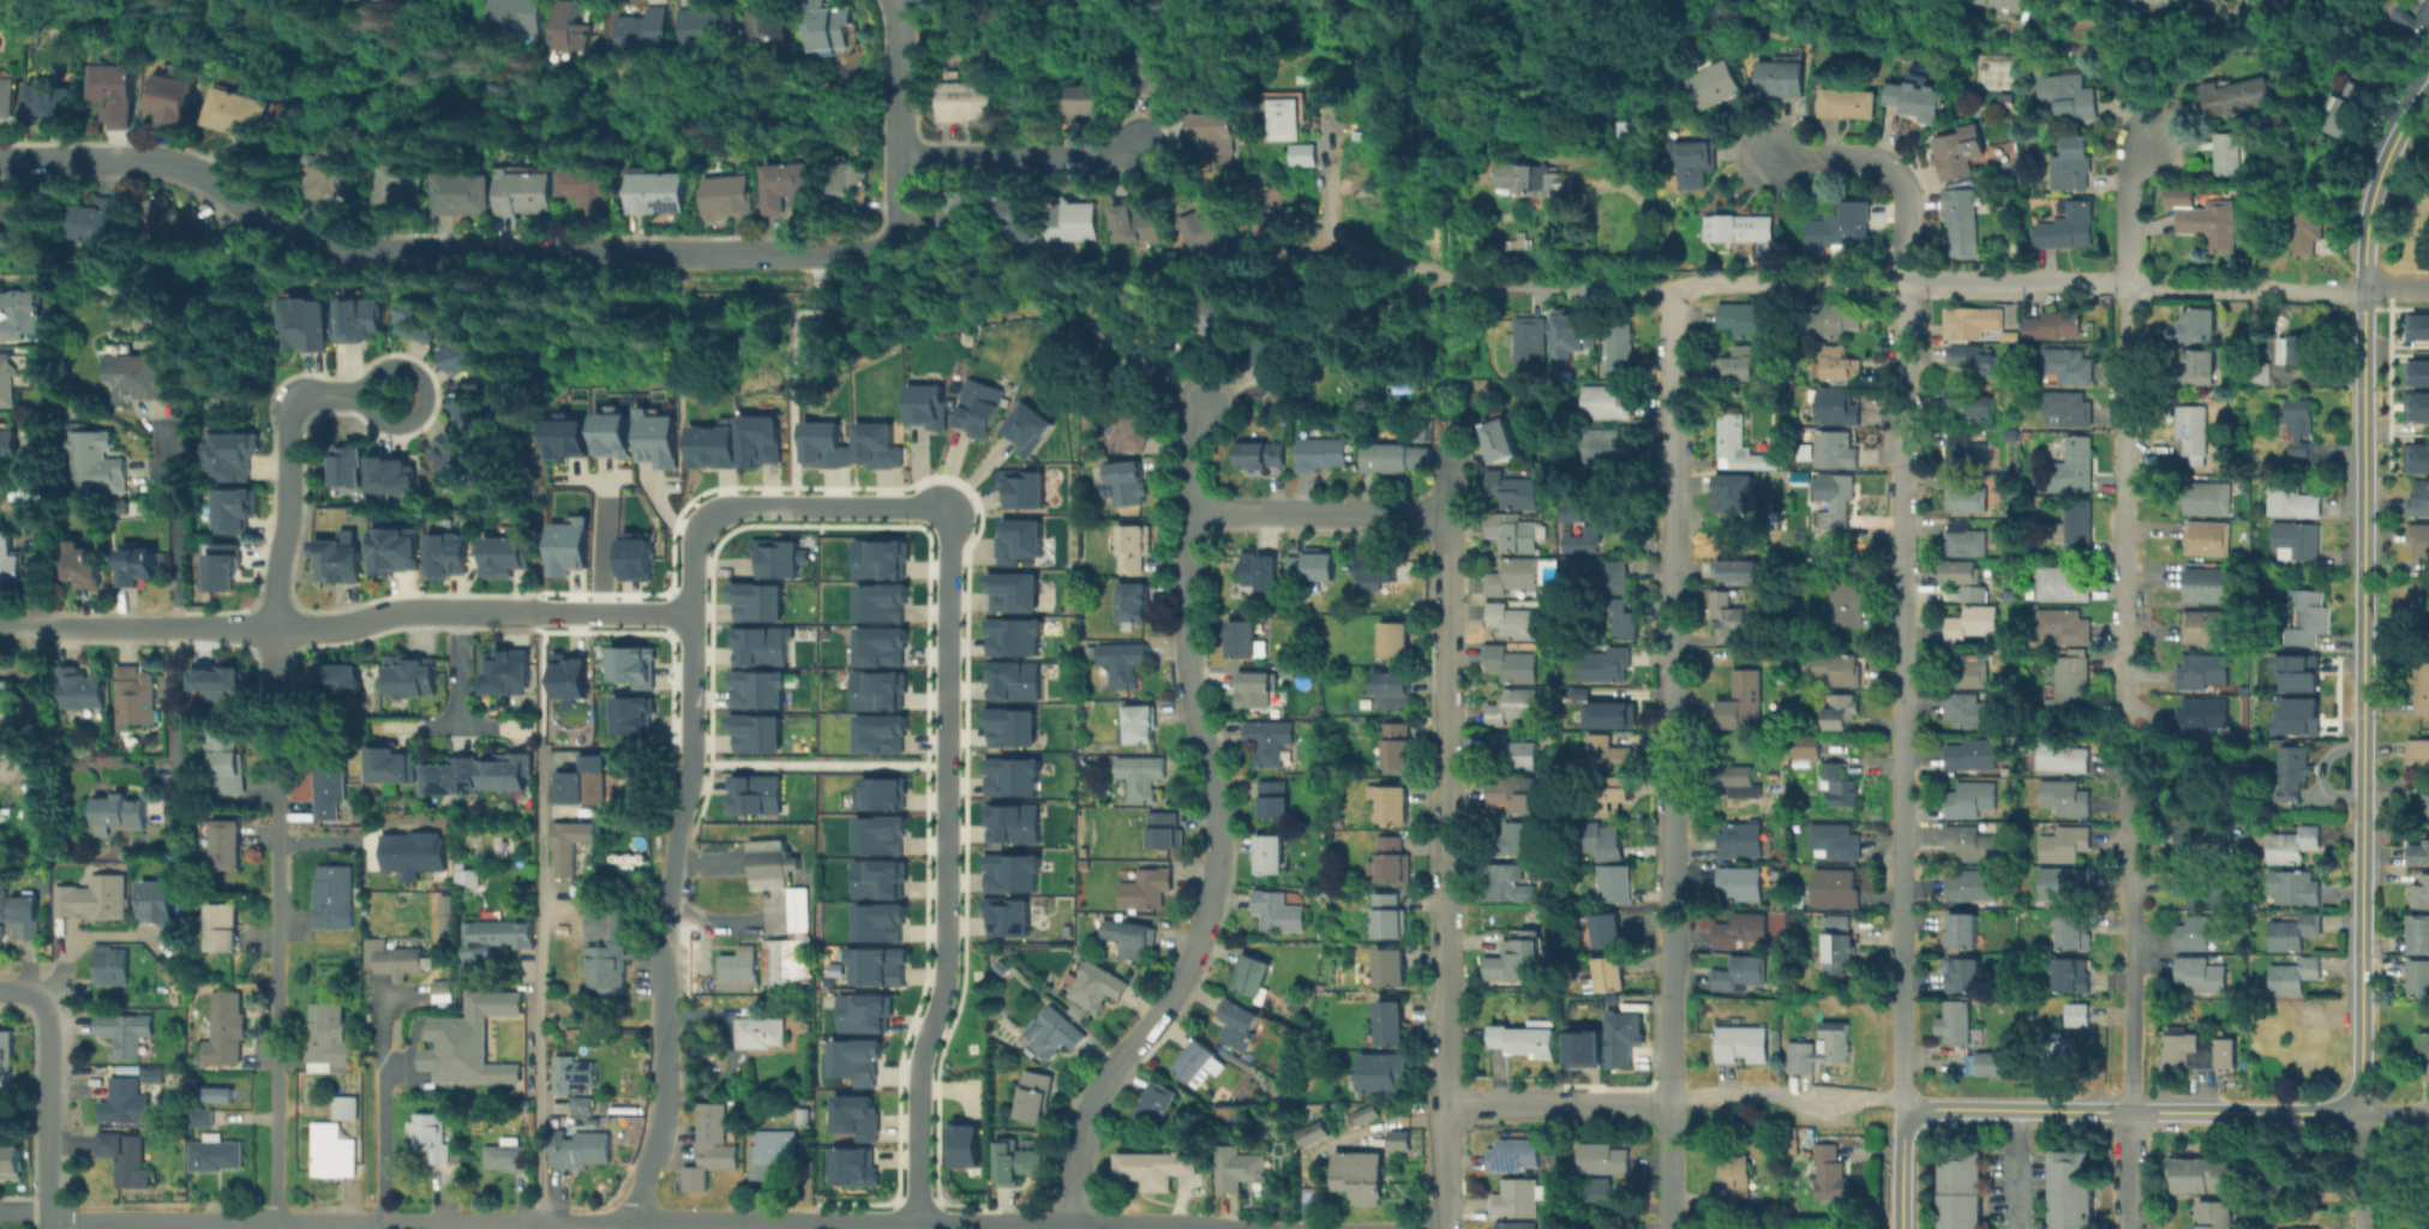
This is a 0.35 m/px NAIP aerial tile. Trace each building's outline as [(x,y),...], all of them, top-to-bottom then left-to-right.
[(487,34),(492,0),(536,0),(544,1),(538,42),(487,34)] [(584,5),(576,52),(552,47),(559,0),(584,5)] [(755,4),(755,0),(786,0),(786,2),(784,2),(786,47),(762,48),(762,52),(751,53),(749,4),(755,4)] [(800,1),(812,0),(823,0),(824,10),(850,6),(856,52),(806,58),(800,1)] [(1972,2),(1972,0),(2024,0),(2022,11),(1972,2)] [(2119,9),(2169,4),(2168,0),(2119,0),(2119,9)] [(2416,12),(2427,0),(2428,0),(2428,28),(2418,40),(2392,14),(2404,1),(2416,12)] [(667,6),(667,48),(619,48),(619,19),(647,20),(647,6),(667,6)] [(734,47),(683,49),(682,12),(732,10),(734,47)] [(1187,61),(1160,100),(1144,89),(1152,77),(1136,66),(1154,40),(1187,61)] [(1759,92),(1759,59),(1803,60),(1803,94),(1759,92)] [(1689,79),(1728,61),(1744,92),(1704,110),(1689,79)] [(131,67),(130,124),(98,122),(98,103),(83,103),(84,66),(131,67)] [(191,82),(180,136),(152,130),(156,113),(143,110),(150,74),(191,82)] [(2038,78),(2083,74),(2085,90),(2098,89),(2099,118),(2062,121),(2061,104),(2040,106),(2038,78)] [(2275,103),(2211,121),(2201,88),(2220,82),(2223,91),(2268,78),(2275,103)] [(12,118),(0,118),(0,79),(12,79),(12,118)] [(2338,114),(2331,109),(2339,92),(2346,96),(2355,80),(2379,94),(2351,144),(2328,131),(2338,114)] [(1890,84),(1945,92),(1941,125),(1921,121),(1923,115),(1900,112),(1901,104),(1888,103),(1890,84)] [(991,85),(991,120),(940,119),(940,85),(991,85)] [(260,107),(246,142),(198,122),(212,86),(260,107)] [(70,88),(68,124),(37,124),(37,88),(70,88)] [(1108,88),(1108,119),(1067,119),(1067,88),(1108,88)] [(1822,120),(1822,90),(1876,90),(1876,120),(1822,120)] [(1311,94),(1311,139),(1270,139),(1270,94),(1311,94)] [(1239,140),(1239,162),(1207,162),(1207,140),(1196,140),(1196,118),(1239,118),(1239,140)] [(1620,126),(1639,122),(1643,140),(1623,144),(1620,126)] [(1935,140),(1983,132),(1987,157),(1972,161),(1975,176),(1942,182),(1935,140)] [(2219,176),(2219,137),(2243,137),(2243,176),(2219,176)] [(2087,190),(2051,190),(2052,160),(2065,160),(2065,138),(2087,138),(2087,190)] [(1669,166),(1671,142),(1714,143),(1711,192),(1680,191),(1680,167),(1669,166)] [(1317,148),(1317,166),(1295,166),(1295,148),(1317,148)] [(362,168),(350,196),(338,190),(331,206),(306,196),(325,151),(362,168)] [(427,174),(420,197),(404,192),(397,215),(371,206),(386,161),(427,174)] [(866,162),(865,186),(852,186),(852,205),(832,205),(833,161),(866,162)] [(809,163),(811,202),(793,203),(793,196),(784,196),(785,215),(762,216),(760,167),(809,163)] [(1559,167),(1559,175),(1578,176),(1577,194),(1527,192),(1527,191),(1503,188),(1504,163),(1559,167)] [(608,172),(607,218),(590,217),(590,208),(572,206),(572,197),(557,197),(558,169),(608,172)] [(547,170),(548,215),(496,216),(494,172),(547,170)] [(487,174),(487,218),(433,217),(433,173),(487,174)] [(749,214),(704,217),(701,179),(745,174),(749,214)] [(680,176),(680,215),(629,214),(630,175),(680,176)] [(1977,244),(1945,245),(1944,190),(1975,188),(1977,244)] [(174,193),(180,212),(198,208),(204,227),(155,241),(143,203),(174,193)] [(120,198),(119,241),(66,240),(66,197),(120,198)] [(1007,198),(1015,208),(1022,200),(1044,223),(1015,250),(985,218),(1007,198)] [(2075,251),(2037,250),(2037,224),(2059,224),(2059,217),(2070,217),(2070,200),(2093,200),(2093,244),(2075,244),(2075,251)] [(2301,253),(2301,200),(2331,200),(2331,253),(2301,253)] [(32,236),(0,232),(0,212),(2,212),(4,202),(36,206),(32,236)] [(973,202),(973,246),(938,246),(938,202),(973,202)] [(2205,236),(2178,235),(2179,209),(2209,210),(2211,202),(2239,203),(2239,230),(2236,230),(2235,259),(2205,258),(2205,236)] [(1871,250),(1810,250),(1810,216),(1843,216),(1843,203),(1871,203),(1871,250)] [(1100,205),(1100,241),(1052,241),(1052,204),(1100,205)] [(1168,210),(1169,242),(1116,244),(1116,204),(1145,204),(1145,210),(1168,210)] [(1230,206),(1246,254),(1222,262),(1217,248),(1194,256),(1184,222),(1230,206)] [(1278,215),(1261,216),(1262,232),(1279,231),(1278,215)] [(1709,245),(1709,221),(1775,221),(1774,245),(1709,245)] [(449,299),(434,341),(398,329),(413,286),(449,299)] [(1193,323),(1207,292),(1254,314),(1240,346),(1193,323)] [(41,294),(42,330),(23,331),(23,340),(2,341),(2,316),(12,314),(12,307),(1,308),(0,295),(41,294)] [(1135,305),(1172,294),(1181,322),(1144,332),(1135,305)] [(384,304),(384,332),(370,332),(370,343),(338,343),(338,322),(346,322),(346,295),(366,295),(366,304),(384,304)] [(331,298),(331,353),(286,353),(286,298),(331,298)] [(1722,306),(1762,306),(1762,314),(1777,314),(1777,337),(1722,337),(1722,306)] [(1810,307),(1863,308),(1863,331),(1848,331),(1848,340),(1810,340),(1810,307)] [(2217,310),(2217,342),(2183,342),(2183,310),(2217,310)] [(1983,338),(1947,338),(1947,312),(2002,312),(2002,331),(1983,331),(1983,338)] [(1560,354),(1560,314),(1594,314),(1594,354),(1560,354)] [(2081,314),(2081,340),(2026,340),(2026,314),(2081,314)] [(2405,338),(2428,338),(2428,314),(2405,314),(2405,338)] [(1042,322),(1051,318),(1054,325),(1044,329),(1042,322)] [(1549,319),(1548,366),(1519,366),(1519,319),(1549,319)] [(494,358),(457,374),(443,341),(480,324),(494,358)] [(1611,370),(1612,329),(1638,329),(1638,370),(1611,370)] [(2002,342),(2002,331),(2017,331),(2017,342),(2002,342)] [(2316,331),(2316,366),(2284,366),(2284,331),(2316,331)] [(1758,379),(1722,379),(1722,359),(1737,359),(1737,344),(1758,344),(1758,379)] [(1983,346),(1983,352),(1997,352),(1997,376),(1978,376),(1978,367),(1950,367),(1950,346),(1983,346)] [(1139,348),(1160,366),(1136,395),(1115,378),(1139,348)] [(1827,379),(1827,348),(1857,348),(1857,379),(1827,379)] [(2045,377),(2045,352),(2089,352),(2089,359),(2094,359),(2094,385),(2061,385),(2061,377),(2045,377)] [(2217,352),(2217,386),(2182,386),(2183,352),(2217,352)] [(17,406),(0,406),(0,354),(17,354),(17,365),(23,365),(23,377),(17,377),(17,406)] [(166,358),(166,403),(115,403),(115,383),(108,383),(108,358),(166,358)] [(2404,360),(2428,360),(2428,385),(2404,385),(2404,360)] [(1396,392),(1395,372),(1419,371),(1420,390),(1396,392)] [(988,437),(971,432),(973,426),(956,420),(970,378),(1002,389),(988,437)] [(457,382),(482,380),(482,391),(487,390),(488,426),(462,427),(462,418),(460,418),(460,403),(457,403),(457,382)] [(908,420),(908,386),(944,385),(944,428),(934,428),(934,420),(908,420)] [(1585,420),(1585,386),(1636,386),(1636,420),(1585,420)] [(1821,427),(1821,390),(1861,390),(1861,427),(1821,427)] [(1975,390),(1975,398),(1993,398),(1993,420),(1969,420),(1969,410),(1947,410),(1947,390),(1975,390)] [(2411,391),(2428,391),(2428,421),(2411,420),(2411,418),(2405,418),(2405,392),(2411,392),(2411,391)] [(2091,392),(2091,426),(2047,426),(2047,392),(2091,392)] [(1142,454),(1109,442),(1114,430),(1096,424),(1105,398),(1145,413),(1139,430),(1150,433),(1142,454)] [(1004,428),(1026,400),(1052,420),(1026,455),(1018,449),(1022,443),(1004,428)] [(2286,442),(2286,402),(2316,402),(2316,439),(2309,438),(2309,457),(2293,456),(2293,442),(2286,442)] [(593,413),(593,456),(614,456),(614,458),(626,458),(626,413),(618,413),(618,404),(605,404),(605,413),(593,413)] [(635,407),(635,461),(650,461),(652,468),(672,468),(671,414),(647,414),(646,407),(635,407)] [(2178,434),(2178,408),(2208,408),(2208,457),(2182,457),(2182,434),(2178,434)] [(548,455),(548,419),(559,419),(559,414),(569,414),(569,420),(583,420),(583,452),(563,451),(563,456),(548,455)] [(779,460),(761,461),(761,464),(743,464),(744,414),(779,414),(779,460)] [(1747,416),(1747,456),(1774,456),(1774,469),(1719,469),(1720,415),(1747,416)] [(1481,430),(1505,420),(1518,456),(1494,464),(1481,430)] [(804,462),(805,421),(840,421),(840,445),(848,445),(848,463),(804,462)] [(857,458),(857,421),(893,421),(893,445),(901,445),(901,463),(866,463),(868,458),(857,458)] [(17,463),(0,463),(0,424),(17,424),(17,463)] [(733,463),(691,463),(692,425),(734,425),(733,463)] [(432,462),(438,456),(433,451),(443,440),(442,439),(452,428),(478,452),(452,480),(432,462)] [(259,431),(259,467),(253,467),(253,482),(210,482),(210,431),(259,431)] [(1625,431),(1625,442),(1633,442),(1633,462),(1588,462),(1588,431),(1625,431)] [(116,432),(116,452),(107,452),(107,460),(127,460),(127,491),(74,491),(74,432),(116,432)] [(1854,448),(1854,468),(1818,468),(1818,448),(1812,448),(1812,433),(1854,433),(1854,448)] [(1975,438),(1975,449),(1986,449),(1986,469),(1950,469),(1950,438),(1975,438)] [(2067,464),(2067,438),(2092,438),(2092,493),(2052,493),(2052,464),(2067,464)] [(1350,442),(1350,469),(1313,469),(1313,474),(1300,474),(1300,440),(1350,442)] [(332,482),(334,446),(344,446),(344,444),(365,444),(365,463),(361,463),(361,482),(332,482)] [(2411,444),(2428,444),(2428,474),(2410,474),(2410,470),(2405,470),(2404,445),(2411,445),(2411,444)] [(1239,469),(1239,445),(1285,445),(1285,469),(1239,469)] [(1365,445),(1434,445),(1434,474),(1365,474),(1365,445)] [(418,472),(418,497),(371,497),(371,460),(407,460),(418,472)] [(1105,466),(1142,462),(1146,508),(1139,508),(1140,516),(1121,517),(1120,509),(1114,509),(1112,497),(1109,498),(1105,466)] [(1043,504),(1006,504),(1006,485),(997,485),(998,469),(1043,469),(1043,504)] [(1507,472),(1507,479),(1540,480),(1540,509),(1503,509),(1503,492),(1489,492),(1489,472),(1507,472)] [(1714,473),(1714,490),(1710,490),(1710,508),(1715,511),(1752,511),(1752,473),(1714,473)] [(38,476),(38,497),(26,497),(26,476),(38,476)] [(1834,528),(1821,528),(1821,514),(1834,514),(1834,479),(1853,479),(1852,528),(1834,528)] [(1975,479),(1975,488),(1986,488),(1986,514),(1949,514),(1949,479),(1975,479)] [(2413,479),(2428,479),(2428,514),(2407,514),(2407,496),(2413,496),(2413,479)] [(2226,485),(2226,517),(2185,517),(2185,484),(2226,485)] [(2269,487),(2309,487),(2309,498),(2321,498),(2321,518),(2269,518),(2269,487)] [(260,490),(260,521),(251,521),(251,536),(226,536),(212,526),(212,508),(218,508),(218,490),(260,490)] [(125,510),(110,510),(110,499),(125,499),(125,510)] [(2067,554),(2067,503),(2092,503),(2092,554),(2067,554)] [(1522,515),(1522,522),(1537,523),(1537,551),(1503,551),(1503,539),(1489,539),(1489,515),(1522,515)] [(547,574),(548,522),(575,523),(575,516),(584,516),(582,565),(566,565),(566,574),(547,574)] [(995,562),(995,530),(1002,530),(1002,518),(1040,518),(1039,552),(1016,551),(1016,562),(995,562)] [(1974,524),(1974,530),(1987,530),(1987,557),(1948,557),(1948,524),(1974,524)] [(2188,524),(2229,524),(2229,557),(2188,557),(2188,524)] [(2279,550),(2273,550),(2273,524),(2320,524),(2319,560),(2279,560),(2279,550)] [(2411,526),(2428,526),(2428,562),(2411,562),(2411,526)] [(1121,528),(1151,528),(1151,557),(1144,557),(1144,574),(1120,574),(1121,528)] [(421,530),(421,577),(372,577),(373,529),(421,530)] [(23,584),(0,584),(0,530),(12,530),(12,550),(23,550),(23,584)] [(619,577),(619,532),(646,532),(644,577),(619,577)] [(354,534),(364,556),(364,584),(316,584),(317,540),(346,540),(346,534),(354,534)] [(472,535),(472,576),(455,576),(455,581),(432,581),(432,535),(472,535)] [(797,574),(763,574),(764,557),(751,557),(751,538),(797,539),(797,574)] [(529,539),(529,569),(515,569),(515,580),(490,580),(490,539),(529,539)] [(857,574),(857,539),(902,540),(902,574),(857,574)] [(102,553),(102,588),(80,588),(80,583),(68,583),(68,545),(88,545),(88,553),(102,553)] [(209,589),(209,545),(235,545),(235,590),(209,589)] [(157,547),(157,584),(138,584),(138,590),(122,590),(122,547),(157,547)] [(1289,558),(1308,558),(1308,552),(1336,552),(1336,583),(1289,583),(1289,558)] [(1361,554),(1397,554),(1397,584),(1361,584),(1361,554)] [(1243,556),(1279,556),(1279,590),(1243,590),(1243,556)] [(1717,578),(1717,557),(1768,557),(1768,578),(1717,578)] [(1507,596),(1487,596),(1487,575),(1503,575),(1503,560),(1537,560),(1537,588),(1507,588),(1507,596)] [(1606,593),(1606,560),(1629,560),(1629,593),(1606,593)] [(1980,563),(1980,584),(1989,584),(1987,601),(1963,601),(1966,584),(1947,584),(1947,563),(1980,563)] [(2083,569),(2083,577),(2092,578),(2092,602),(2039,602),(2039,569),(2083,569)] [(2187,571),(2226,571),(2226,604),(2187,604),(2187,571)] [(1036,608),(989,608),(988,572),(1036,572),(1036,608)] [(1836,574),(1863,574),(1861,629),(1835,629),(1836,574)] [(782,618),(738,619),(738,600),(732,600),(732,582),(782,582),(782,618)] [(860,619),(862,584),(911,583),(911,596),(902,596),(902,619),(860,619)] [(1150,584),(1150,625),(1134,625),(1134,630),(1121,630),(1121,584),(1150,584)] [(1737,592),(1737,612),(1752,612),(1752,637),(1715,636),(1715,592),(1737,592)] [(2287,631),(2293,631),(2293,592),(2328,592),(2328,631),(2321,631),(2321,648),(2287,648),(2287,631)] [(1510,604),(1510,610),(1540,610),(1540,641),(1503,641),(1503,629),(1488,629),(1488,604),(1510,604)] [(1626,604),(1626,613),(1647,613),(1647,641),(1615,641),(1615,604),(1626,604)] [(1968,646),(1949,645),(1949,618),(1966,618),(1966,610),(1996,610),(1996,635),(1968,634),(1968,646)] [(2081,611),(2081,618),(2091,619),(2091,642),(2039,642),(2039,611),(2081,611)] [(2227,613),(2227,647),(2185,646),(2185,613),(2227,613)] [(989,652),(989,617),(1039,618),(1038,652),(989,652)] [(1260,622),(1260,642),(1269,642),(1269,659),(1228,659),(1229,622),(1260,622)] [(1381,623),(1411,623),(1411,661),(1381,660),(1381,623)] [(786,664),(740,664),(742,646),(734,646),(733,627),(786,627),(786,664)] [(904,664),(862,664),(862,627),(912,627),(911,640),(902,641),(904,664)] [(652,688),(632,687),(632,678),(622,678),(622,679),(618,679),(618,678),(611,678),(611,666),(602,666),(604,655),(612,655),(612,645),(655,646),(654,657),(652,657),(652,688)] [(1114,666),(1100,666),(1100,647),(1148,647),(1148,669),(1138,669),(1138,690),(1112,690),(1114,666)] [(1488,675),(1488,652),(1535,652),(1535,655),(1539,655),(1539,685),(1503,685),(1503,675),(1488,675)] [(1630,653),(1629,683),(1578,683),(1578,653),(1630,653)] [(532,654),(532,699),(485,699),(485,654),(532,654)] [(2083,654),(2051,654),(2051,705),(2085,706),(2083,654)] [(2272,654),(2272,669),(2275,670),(2275,677),(2277,677),(2277,689),(2316,690),(2316,654),(2272,654)] [(550,695),(551,658),(559,658),(559,661),(565,661),(565,655),(583,655),(582,696),(550,695)] [(1979,657),(1979,667),(1989,667),(1989,688),(1939,688),(1939,657),(1979,657)] [(437,659),(437,699),(389,699),(390,658),(437,659)] [(2188,658),(2229,658),(2229,690),(2178,690),(2178,671),(2188,658)] [(1813,687),(1813,660),(1860,660),(1860,687),(1813,687)] [(1037,696),(994,696),(996,661),(1038,663),(1037,696)] [(358,691),(319,690),(319,663),(358,664),(358,691)] [(2417,664),(2428,664),(2428,718),(2417,718),(2417,664)] [(194,666),(212,666),(212,669),(218,669),(218,665),(244,665),(244,701),(186,701),(186,669),(194,669),(194,666)] [(138,683),(144,683),(144,672),(155,672),(155,726),(118,726),(118,666),(138,666),(138,683)] [(104,677),(104,708),(60,708),(61,669),(83,669),(83,677),(104,677)] [(785,707),(734,708),(734,685),(730,685),(730,670),(788,670),(788,685),(785,685),(785,707)] [(856,703),(857,671),(902,672),(902,703),(856,703)] [(1763,729),(1720,727),(1720,700),(1734,700),(1734,671),(1763,671),(1763,729)] [(1273,673),(1273,711),(1237,711),(1237,673),(1273,673)] [(1372,690),(1372,675),(1410,675),(1410,712),(1381,712),(1372,690)] [(14,708),(0,708),(0,681),(14,681),(14,708)] [(1509,726),(1488,726),(1488,707),(1504,707),(1504,693),(1537,693),(1537,721),(1509,721),(1509,726)] [(614,695),(652,696),(652,705),(654,705),(654,713),(648,713),(647,731),(614,731),(614,717),(605,717),(606,703),(614,703),(614,695)] [(1834,721),(1834,697),(1858,697),(1858,721),(1834,721)] [(1947,721),(1947,697),(1986,697),(1986,703),(1999,703),(1999,730),(1954,730),(1954,721),(1947,721)] [(2316,697),(2280,697),(2281,711),(2275,711),(2275,719),(2272,719),(2272,735),(2316,735),(2316,697)] [(2207,737),(2176,737),(2176,713),(2183,713),(2183,700),(2229,700),(2229,726),(2207,726),(2207,737)] [(1584,726),(1584,701),(1627,702),(1627,726),(1584,726)] [(1156,707),(1156,745),(1127,745),(1127,707),(1156,707)] [(1036,742),(989,743),(989,709),(1036,709),(1036,742)] [(781,750),(737,750),(738,729),(732,729),(731,714),(781,714),(781,750)] [(863,748),(862,715),(908,715),(908,727),(900,727),(900,748),(863,748)] [(1257,748),(1247,748),(1247,725),(1295,725),(1295,745),(1283,745),(1283,769),(1257,769),(1257,748)] [(1413,725),(1411,772),(1385,772),(1385,725),(1413,725)] [(8,759),(0,759),(0,730),(8,730),(8,759)] [(248,733),(247,793),(215,793),(216,733),(248,733)] [(1510,737),(1510,744),(1535,744),(1535,773),(1495,773),(1495,753),(1487,753),(1487,737),(1510,737)] [(1590,737),(1613,737),(1613,749),(1633,749),(1633,774),(1589,773),(1590,737)] [(1793,759),(1793,738),(1817,738),(1817,759),(1793,759)] [(1968,747),(1968,741),(1997,742),(1997,772),(1948,772),(1948,747),(1968,747)] [(2075,741),(2075,749),(2091,749),(2089,774),(2040,774),(2040,741),(2075,741)] [(2410,741),(2428,741),(2428,766),(2410,766),(2410,741)] [(415,754),(415,785),(371,785),(371,744),(400,744),(400,754),(415,754)] [(2310,748),(2310,784),(2304,784),(2304,803),(2280,803),(2280,748),(2310,748)] [(533,756),(533,801),(515,801),(515,795),(484,795),(484,756),(533,756)] [(606,756),(606,804),(557,804),(557,773),(583,773),(583,756),(606,756)] [(349,757),(349,820),(317,820),(318,757),(349,757)] [(1038,793),(984,793),(984,757),(1037,759),(1038,793)] [(1120,783),(1120,759),(1166,760),(1166,780),(1157,780),(1157,804),(1129,803),(1129,783),(1120,783)] [(478,760),(478,798),(425,797),(425,760),(478,760)] [(1846,763),(1846,780),(1858,780),(1858,807),(1833,807),(1833,792),(1821,792),(1821,763),(1846,763)] [(1753,768),(1752,787),(1763,787),(1762,799),(1728,799),(1728,787),(1720,787),(1720,768),(1753,768)] [(781,811),(726,813),(726,791),(736,791),(736,774),(781,774),(781,811)] [(902,808),(852,807),(852,791),(863,791),(863,777),(902,778),(902,808)] [(1635,779),(1635,804),(1615,804),(1615,816),(1585,815),(1587,779),(1635,779)] [(1536,804),(1536,815),(1507,815),(1507,804),(1489,804),(1489,780),(1536,780),(1536,804)] [(1289,784),(1289,820),(1261,820),(1261,784),(1289,784)] [(2043,809),(2043,784),(2087,784),(2087,792),(2092,792),(2092,817),(2057,817),(2057,809),(2043,809)] [(1960,795),(1960,785),(1998,785),(1997,811),(1979,811),(1979,820),(1949,820),(1949,795),(1960,795)] [(1371,801),(1371,789),(1409,789),(1409,826),(1379,826),(1379,801),(1371,801)] [(146,796),(146,832),(95,832),(95,795),(146,796)] [(989,838),(989,804),(1033,804),(1033,814),(1038,814),(1038,839),(989,838)] [(1181,815),(1181,851),(1150,851),(1150,815),(1181,815)] [(858,851),(858,816),(908,816),(908,828),(901,828),(901,851),(858,851)] [(241,821),(241,873),(215,873),(215,821),(241,821)] [(2182,850),(2182,821),(2229,821),(2229,850),(2182,850)] [(598,823),(598,844),(577,844),(576,880),(557,880),(557,823),(598,823)] [(1621,850),(1621,861),(1599,861),(1599,850),(1582,850),(1582,823),(1621,823),(1621,850)] [(1506,857),(1495,857),(1497,838),(1506,838),(1506,825),(1533,825),(1533,857),(1506,857)] [(1723,858),(1723,825),(1762,825),(1762,858),(1723,858)] [(1854,826),(1854,835),(1861,835),(1861,859),(1813,859),(1813,826),(1854,826)] [(2303,864),(2269,864),(2269,835),(2297,835),(2297,827),(2319,827),(2319,851),(2303,851),(2303,864)] [(1959,849),(1950,849),(1950,828),(1986,828),(1986,840),(1997,841),(1997,864),(1959,864),(1959,849)] [(2080,863),(2043,863),(2044,840),(2061,840),(2061,828),(2093,828),(2093,851),(2080,851),(2080,863)] [(384,867),(384,834),(442,833),(443,867),(384,867)] [(1257,838),(1284,838),(1284,876),(1257,876),(1257,838)] [(1407,839),(1407,862),(1411,862),(1411,886),(1379,886),(1379,839),(1407,839)] [(790,843),(788,889),(754,889),(754,843),(790,843)] [(2412,843),(2428,843),(2428,863),(2411,863),(2412,843)] [(985,889),(985,855),(1034,855),(1034,889),(985,889)] [(899,895),(850,895),(851,869),(857,869),(857,859),(904,859),(904,879),(899,879),(899,895)] [(1488,899),(1488,865),(1521,865),(1521,899),(1488,899)] [(355,869),(355,931),(316,930),(316,869),(355,869)] [(1601,901),(1601,869),(1631,869),(1631,901),(1601,901)] [(1121,870),(1172,870),(1172,894),(1163,894),(1163,911),(1121,911),(1121,870)] [(1717,901),(1717,870),(1762,870),(1762,901),(1717,901)] [(480,871),(480,887),(476,887),(476,883),(457,883),(457,871),(480,871)] [(1811,910),(1811,871),(1858,871),(1858,910),(1811,910)] [(2040,897),(2040,871),(2091,871),(2091,897),(2040,897)] [(2211,871),(2211,879),(2224,879),(2224,909),(2188,907),(2188,895),(2177,895),(2177,871),(2211,871)] [(2310,871),(2310,883),(2321,883),(2321,904),(2279,904),(2279,894),(2271,894),(2271,871),(2310,871)] [(1998,873),(1998,903),(1948,903),(1948,873),(1998,873)] [(2417,875),(2428,875),(2428,910),(2416,910),(2417,875)] [(128,876),(128,921),(59,919),(59,887),(94,887),(94,876),(128,876)] [(53,880),(53,892),(43,892),(43,880),(53,880)] [(176,883),(176,927),(144,927),(144,883),(176,883)] [(8,917),(0,917),(0,886),(10,886),(8,917)] [(244,895),(242,903),(239,903),(238,954),(206,954),(206,894),(244,895)] [(1255,917),(1255,894),(1283,894),(1293,907),(1305,907),(1305,930),(1260,930),(1260,917),(1255,917)] [(14,945),(0,945),(0,927),(2,927),(2,929),(14,929),(14,895),(37,895),(37,937),(16,937),(14,945)] [(814,895),(814,985),(764,985),(764,942),(792,942),(792,895),(814,895)] [(1402,897),(1402,915),(1408,915),(1407,940),(1374,940),(1375,897),(1402,897)] [(983,933),(983,898),(1026,898),(1025,934),(983,933)] [(454,899),(454,935),(442,935),(443,899),(454,899)] [(863,939),(863,921),(854,921),(856,904),(905,904),(905,917),(899,917),(899,940),(863,939)] [(629,910),(629,994),(594,994),(594,910),(629,910)] [(1585,915),(1623,916),(1623,951),(1585,951),(1585,915)] [(1741,951),(1716,949),(1716,927),(1734,927),(1734,915),(1769,915),(1769,941),(1741,941),(1741,951)] [(2303,958),(2271,957),(2271,924),(2297,924),(2297,915),(2320,915),(2320,937),(2303,937),(2303,958)] [(1979,916),(1979,952),(1949,952),(1949,916),(1979,916)] [(2061,949),(2062,916),(2092,916),(2092,949),(2061,949)] [(1829,931),(1829,917),(1851,917),(1851,931),(1829,931)] [(2410,917),(2428,917),(2428,957),(2410,957),(2410,917)] [(1110,955),(1114,943),(1099,939),(1105,918),(1154,924),(1142,965),(1110,955)] [(2189,925),(2189,918),(2226,918),(2226,946),(2208,946),(2208,953),(2178,953),(2178,925),(2189,925)] [(535,923),(535,949),(497,949),(498,971),(466,971),(466,923),(535,923)] [(1486,951),(1510,951),(1510,936),(1545,936),(1545,970),(1537,970),(1537,982),(1491,981),(1491,976),(1486,976),(1486,951)] [(422,949),(422,971),(378,971),(378,969),(367,969),(367,939),(388,939),(388,949),(422,949)] [(1827,964),(1827,939),(1854,939),(1854,964),(1827,964)] [(853,982),(854,959),(850,959),(851,946),(901,946),(901,982),(853,982)] [(757,947),(757,993),(721,993),(721,958),(738,958),(738,947),(757,947)] [(131,949),(131,987),(97,987),(97,949),(131,949)] [(1377,951),(1408,951),(1407,988),(1377,988),(1377,951)] [(1275,965),(1261,1001),(1234,989),(1247,954),(1275,965)] [(1589,972),(1595,972),(1595,957),(1623,957),(1623,994),(1589,994),(1589,972)] [(2303,966),(2303,958),(2322,958),(2322,984),(2304,984),(2304,996),(2272,996),(2272,966),(2303,966)] [(1731,970),(1731,959),(1765,960),(1765,984),(1729,984),(1729,990),(1713,989),(1713,970),(1731,970)] [(1948,960),(1980,960),(1980,976),(1991,976),(1991,994),(1948,994),(1948,960)] [(2089,960),(2089,994),(2055,994),(2055,960),(2089,960)] [(2177,985),(2177,960),(2219,960),(2219,967),(2226,969),(2226,993),(2190,993),(2190,985),(2177,985)] [(1090,961),(1129,983),(1121,997),(1108,990),(1094,1014),(1068,1000),(1090,961)] [(2409,964),(2428,964),(2428,997),(2409,997),(2409,964)] [(712,979),(712,995),(695,995),(695,979),(712,979)] [(521,1062),(520,1081),(434,1081),(434,1068),(419,1069),(419,1048),(437,1048),(437,1039),(425,1039),(425,1027),(430,1027),(430,1017),(468,1017),(468,990),(521,990),(521,1014),(487,1014),(487,1062),(521,1062)] [(245,991),(244,1067),(204,1067),(204,1044),(214,1044),(214,991),(245,991)] [(839,1027),(839,991),(887,991),(886,1027),(839,1027)] [(1221,1017),(1230,1000),(1264,1020),(1243,1055),(1219,1041),(1230,1023),(1221,1017)] [(1942,1000),(1969,1000),(1969,1043),(1942,1043),(1942,1000)] [(1380,1044),(1369,1044),(1369,1035),(1380,1035),(1381,1003),(1405,1003),(1405,1044),(1380,1044)] [(355,1042),(355,1067),(311,1067),(311,1005),(344,1005),(344,1042),(355,1042)] [(1050,1006),(1085,1035),(1073,1050),(1066,1045),(1051,1063),(1022,1041),(1050,1006)] [(2069,1006),(2089,1006),(2089,1029),(2069,1029),(2069,1006)] [(1631,1063),(1609,1063),(1609,1012),(1645,1012),(1645,1043),(1631,1043),(1631,1063)] [(155,1014),(155,1037),(143,1037),(143,1060),(115,1060),(115,1037),(97,1037),(97,1014),(155,1014)] [(788,1019),(788,1048),(772,1048),(772,1051),(737,1051),(737,1020),(760,1020),(760,1019),(788,1019)] [(1492,1030),(1525,1030),(1525,1019),(1557,1019),(1555,1056),(1492,1056),(1492,1030)] [(1564,1025),(1589,1025),(1589,1029),(1599,1027),(1599,1067),(1564,1067),(1564,1025)] [(1824,1062),(1824,1025),(1852,1025),(1852,1062),(1824,1062)] [(1769,1029),(1769,1063),(1719,1063),(1719,1029),(1769,1029)] [(1776,1053),(1776,1030),(1785,1030),(1785,1053),(1776,1053)] [(2044,1042),(2050,1041),(2049,1032),(2059,1031),(2061,1038),(2073,1037),(2075,1050),(2069,1051),(2070,1061),(2073,1061),(2074,1071),(2059,1072),(2058,1068),(2047,1069),(2044,1042)] [(2167,1032),(2203,1032),(2203,1042),(2237,1042),(2237,1071),(2166,1071),(2167,1032)] [(13,1089),(0,1089),(0,1035),(13,1035),(13,1089)] [(2417,1035),(2428,1035),(2428,1057),(2417,1057),(2417,1035)] [(832,1075),(833,1038),(878,1038),(877,1081),(854,1081),(854,1075),(832,1075)] [(1175,1069),(1200,1042),(1227,1067),(1218,1077),(1211,1071),(1195,1089),(1175,1069)] [(1789,1074),(1789,1043),(1816,1043),(1816,1074),(1789,1074)] [(2009,1055),(2009,1078),(1977,1078),(1977,1055),(2009,1055)] [(1362,1093),(1362,1056),(1408,1056),(1408,1093),(1362,1093)] [(574,1057),(574,1095),(558,1095),(558,1057),(574,1057)] [(1027,1072),(1055,1079),(1044,1126),(1016,1120),(1027,1072)] [(166,1073),(166,1084),(146,1084),(146,1073),(166,1073)] [(151,1096),(151,1123),(101,1123),(101,1107),(112,1107),(112,1080),(139,1080),(139,1096),(151,1096)] [(1154,1081),(1181,1092),(1163,1132),(1138,1121),(1154,1081)] [(521,1090),(521,1102),(488,1102),(488,1090),(521,1090)] [(834,1096),(875,1096),(875,1105),(876,1105),(876,1111),(878,1111),(878,1131),(877,1131),(877,1139),(858,1139),(858,1131),(834,1132),(834,1096)] [(358,1098),(358,1120),(337,1120),(337,1098),(358,1098)] [(594,1101),(593,1126),(574,1126),(574,1101),(594,1101)] [(739,1104),(739,1171),(710,1171),(710,1194),(686,1194),(686,1169),(701,1169),(701,1104),(739,1104)] [(1379,1117),(1354,1129),(1348,1116),(1372,1104),(1379,1117)] [(812,1109),(812,1126),(800,1126),(800,1109),(812,1109)] [(215,1110),(215,1127),(194,1127),(196,1110),(215,1110)] [(445,1116),(445,1149),(416,1149),(416,1116),(445,1116)] [(950,1163),(952,1120),(979,1120),(980,1164),(950,1163)] [(1330,1137),(1309,1147),(1302,1133),(1323,1122),(1330,1137)] [(355,1140),(355,1179),(314,1179),(314,1126),(341,1126),(341,1140),(355,1140)] [(797,1132),(797,1165),(775,1165),(775,1183),(755,1183),(755,1132),(797,1132)] [(611,1133),(611,1168),(553,1168),(553,1157),(545,1157),(546,1135),(576,1135),(576,1133),(611,1133)] [(1411,1133),(1411,1152),(1392,1152),(1392,1133),(1411,1133)] [(224,1135),(224,1144),(244,1144),(244,1170),(192,1170),(192,1144),(205,1144),(205,1134),(224,1135)] [(148,1135),(148,1191),(116,1191),(116,1157),(101,1157),(101,1135),(148,1135)] [(528,1139),(528,1173),(486,1173),(486,1139),(528,1139)] [(1786,1139),(1798,1139),(1798,1155),(1786,1155),(1786,1139)] [(1018,1141),(1018,1151),(1040,1152),(1040,1177),(1018,1177),(1018,1186),(997,1186),(997,1141),(1018,1141)] [(1540,1141),(1540,1170),(1521,1170),(1521,1175),(1492,1175),(1492,1141),(1540,1141)] [(1267,1156),(1266,1180),(1242,1180),(1242,1193),(1219,1193),(1219,1146),(1242,1146),(1242,1156),(1267,1156)] [(1822,1150),(1822,1146),(1847,1146),(1847,1201),(1817,1201),(1817,1150),(1822,1150)] [(834,1185),(834,1149),(852,1149),(852,1147),(872,1147),(872,1167),(876,1167),(876,1173),(880,1173),(880,1185),(834,1185)] [(1581,1147),(1630,1147),(1630,1175),(1581,1175),(1581,1147)] [(22,1181),(0,1181),(0,1151),(22,1151),(22,1181)] [(2097,1153),(2097,1228),(2054,1228),(2055,1153),(2097,1153)] [(1172,1176),(1172,1193),(1140,1193),(1140,1176),(1117,1176),(1117,1155),(1195,1155),(1195,1176),(1172,1176)] [(1385,1155),(1385,1207),(1355,1207),(1355,1199),(1330,1199),(1330,1165),(1336,1165),(1336,1155),(1385,1155)] [(1751,1155),(1751,1212),(1721,1212),(1721,1155),(1751,1155)] [(1981,1155),(1981,1228),(1939,1228),(1939,1155),(1981,1155)] [(2167,1156),(2167,1180),(2171,1180),(2171,1191),(2231,1192),(2231,1157),(2167,1156)] [(1578,1210),(1578,1180),(1614,1180),(1613,1210),(1578,1210)] [(1503,1197),(1503,1182),(1546,1182),(1546,1198),(1541,1198),(1541,1218),(1495,1217),(1495,1197),(1503,1197)] [(2196,1224),(2195,1224),(2195,1228),(2231,1228),(2231,1200),(2197,1200),(2196,1224)] [(1535,1220),(1493,1221),(1493,1228),(1535,1228),(1535,1220)]
